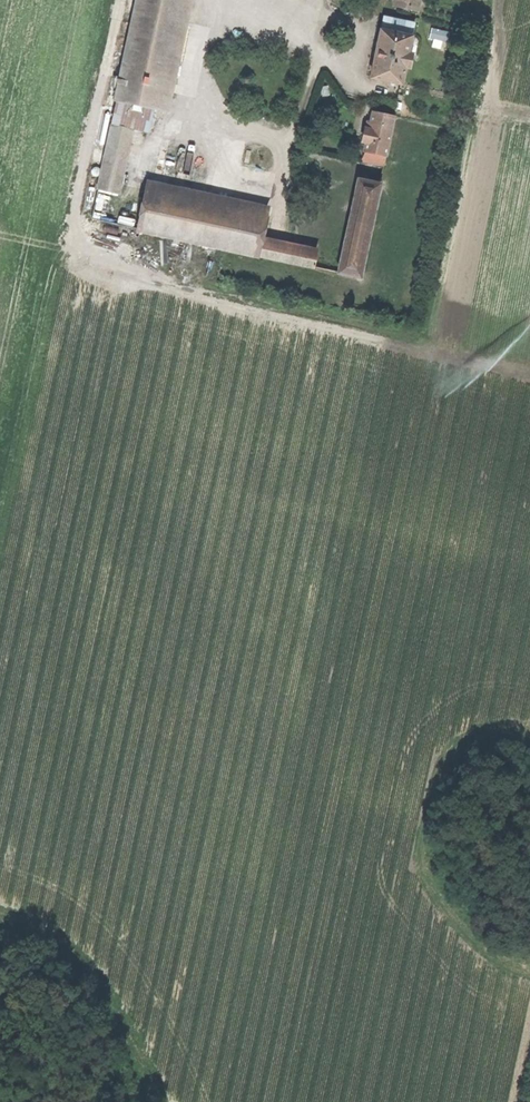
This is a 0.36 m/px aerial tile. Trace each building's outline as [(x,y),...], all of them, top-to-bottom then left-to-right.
[(159,110),(183,0),(138,0),(117,100),(159,110)] [(396,6),(418,10),(420,0),(398,0),(396,6)] [(401,85),(415,24),(385,18),(375,63),(372,62),(371,66),(374,67),(372,78),(401,85)] [(117,100),(111,126),(132,131),(153,135),(159,110),(117,100)] [(386,157),(395,116),(373,111),(370,122),(368,122),(366,129),(365,129),(362,140),(366,141),(364,152),(386,157)] [(118,193),(132,131),(111,126),(97,188),(118,193)] [(362,272),(381,184),(359,180),(340,267),(362,272)] [(238,245),(294,257),(298,241),(265,233),(270,210),(145,182),(136,223),(211,239),(211,237),(238,243),(238,245)]
